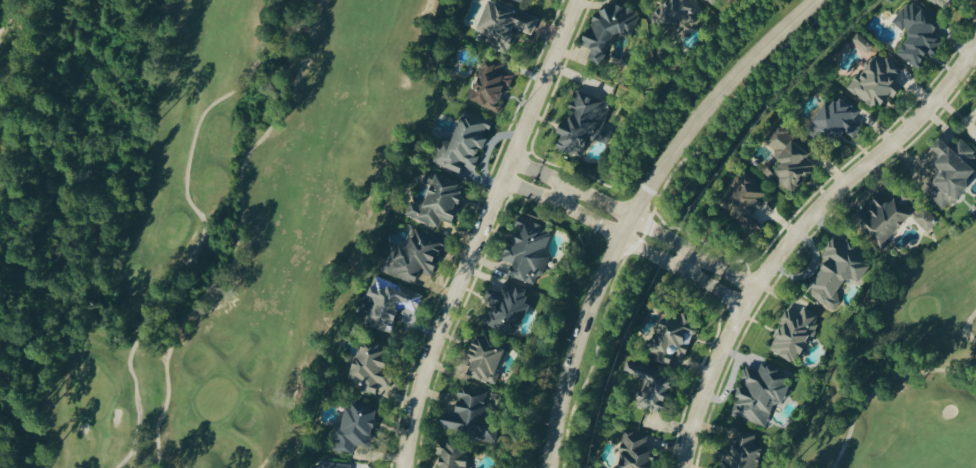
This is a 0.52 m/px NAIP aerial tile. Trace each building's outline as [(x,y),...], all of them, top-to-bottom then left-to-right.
[(674,45),(707,19),(693,0),(673,0),(652,16),(674,45)] [(713,9),(723,0),(705,0),(713,9)] [(950,26),(912,0),(911,0),(894,26),(910,36),(897,56),(920,72),(950,26)] [(946,13),(956,0),(929,0),(946,13)] [(539,21),(490,2),(475,42),(511,56),(519,35),(532,40),(539,21)] [(615,33),(634,39),(641,14),(610,5),(608,15),(596,11),(585,49),(592,51),(588,63),(604,67),(615,33)] [(851,95),(886,113),(897,90),(895,89),(905,68),(873,52),(851,95)] [(493,112),(513,80),(491,66),(471,98),(493,112)] [(612,107),(577,93),(561,136),(563,137),(558,149),(586,160),(593,141),(609,147),(615,129),(605,126),(612,107)] [(861,115),(839,96),(808,132),(820,143),(826,136),(837,146),(844,137),(852,144),(863,130),(854,122),(861,115)] [(464,114),(443,169),(462,176),(465,169),(476,173),(489,140),(488,140),(493,126),(464,114)] [(816,151),(791,133),(774,156),(779,160),(767,177),(793,196),(805,180),(810,184),(819,172),(807,163),(816,151)] [(943,213),(975,181),(975,172),(968,163),(975,155),(959,138),(953,143),(948,148),(943,142),(934,151),(940,157),(930,166),(937,174),(927,184),(932,190),(927,195),(943,213)] [(885,250),(920,210),(903,195),(893,205),(881,194),(854,223),(885,250)] [(939,223),(925,209),(914,221),(928,235),(939,223)] [(538,287),(557,229),(520,217),(517,228),(520,229),(512,254),(508,253),(505,264),(515,267),(511,279),(538,287)] [(876,263),(837,237),(822,259),(827,263),(819,275),(815,272),(801,293),(830,313),(852,280),(861,285),(876,263)] [(392,338),(405,310),(418,316),(426,299),(384,280),(363,324),(392,338)] [(465,377),(496,387),(506,355),(513,357),(529,307),(527,306),(531,295),(492,283),(485,304),(497,308),(492,321),(482,318),(478,330),(485,332),(482,342),(477,340),(465,377)] [(769,351),(798,367),(824,319),(796,304),(769,351)] [(688,322),(665,319),(663,334),(669,335),(667,353),(673,354),(672,358),(680,359),(681,349),(684,349),(688,322)] [(347,387),(375,400),(381,388),(388,391),(393,381),(381,375),(393,351),(370,339),(347,387)] [(774,434),(788,374),(762,368),(760,374),(744,370),(732,424),(774,434)] [(472,452),(459,451),(460,440),(495,445),(500,400),(490,399),(491,389),(462,385),(458,417),(445,415),(438,467),(470,467),(472,452)] [(386,406),(342,404),(339,456),(356,457),(356,446),(376,447),(377,425),(385,426),(386,406)] [(656,457),(639,455),(641,437),(623,435),(619,467),(655,467),(656,457)]
